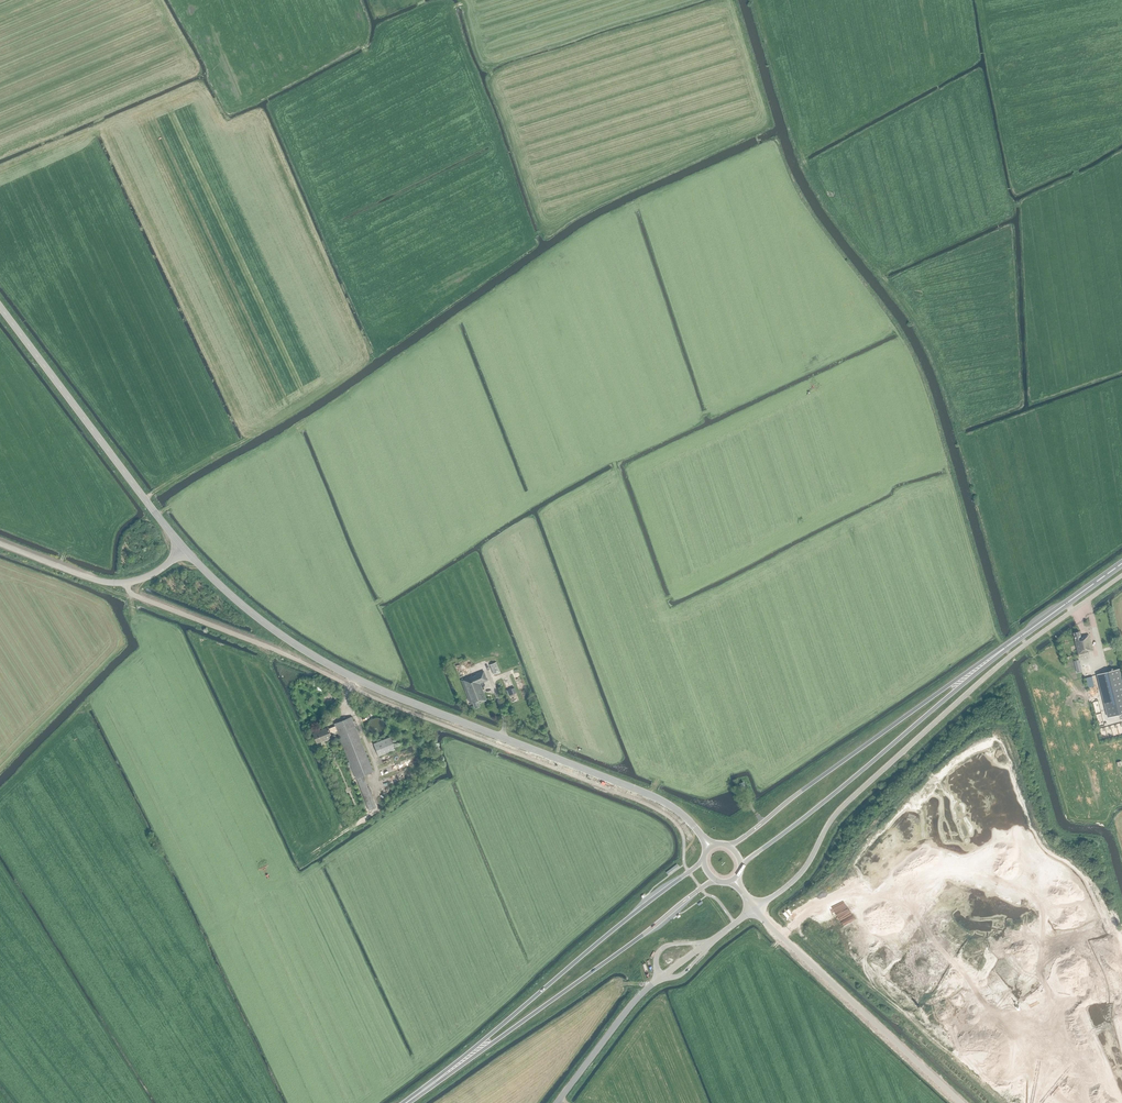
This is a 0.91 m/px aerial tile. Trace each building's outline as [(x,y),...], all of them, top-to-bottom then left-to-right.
[(1075,640),(1078,655),(1092,651),(1088,635),(1080,637),(1079,632),(1074,633),(1076,640),(1075,640)] [(489,665),(493,674),(500,671),(496,662),(489,665)] [(1108,717),(1121,714),(1121,677),(1120,668),(1097,674),(1108,717)] [(480,684),(487,681),(483,671),(476,674),(476,675),(472,677),(472,676),(465,679),(464,676),(460,678),(469,702),(472,701),(475,708),(480,706),(479,703),(486,700),(480,684)] [(339,733),(369,810),(376,808),(363,776),(373,772),(352,717),(335,724),(336,726),(330,729),(329,727),(314,734),(317,742),(333,736),(332,735),(339,733)] [(1100,728),(1103,739),(1121,734),(1121,722),(1100,728)] [(374,744),(379,756),(397,749),(392,737),(374,744)] [(783,912),(788,917),(794,912),(788,906),(783,912)]
